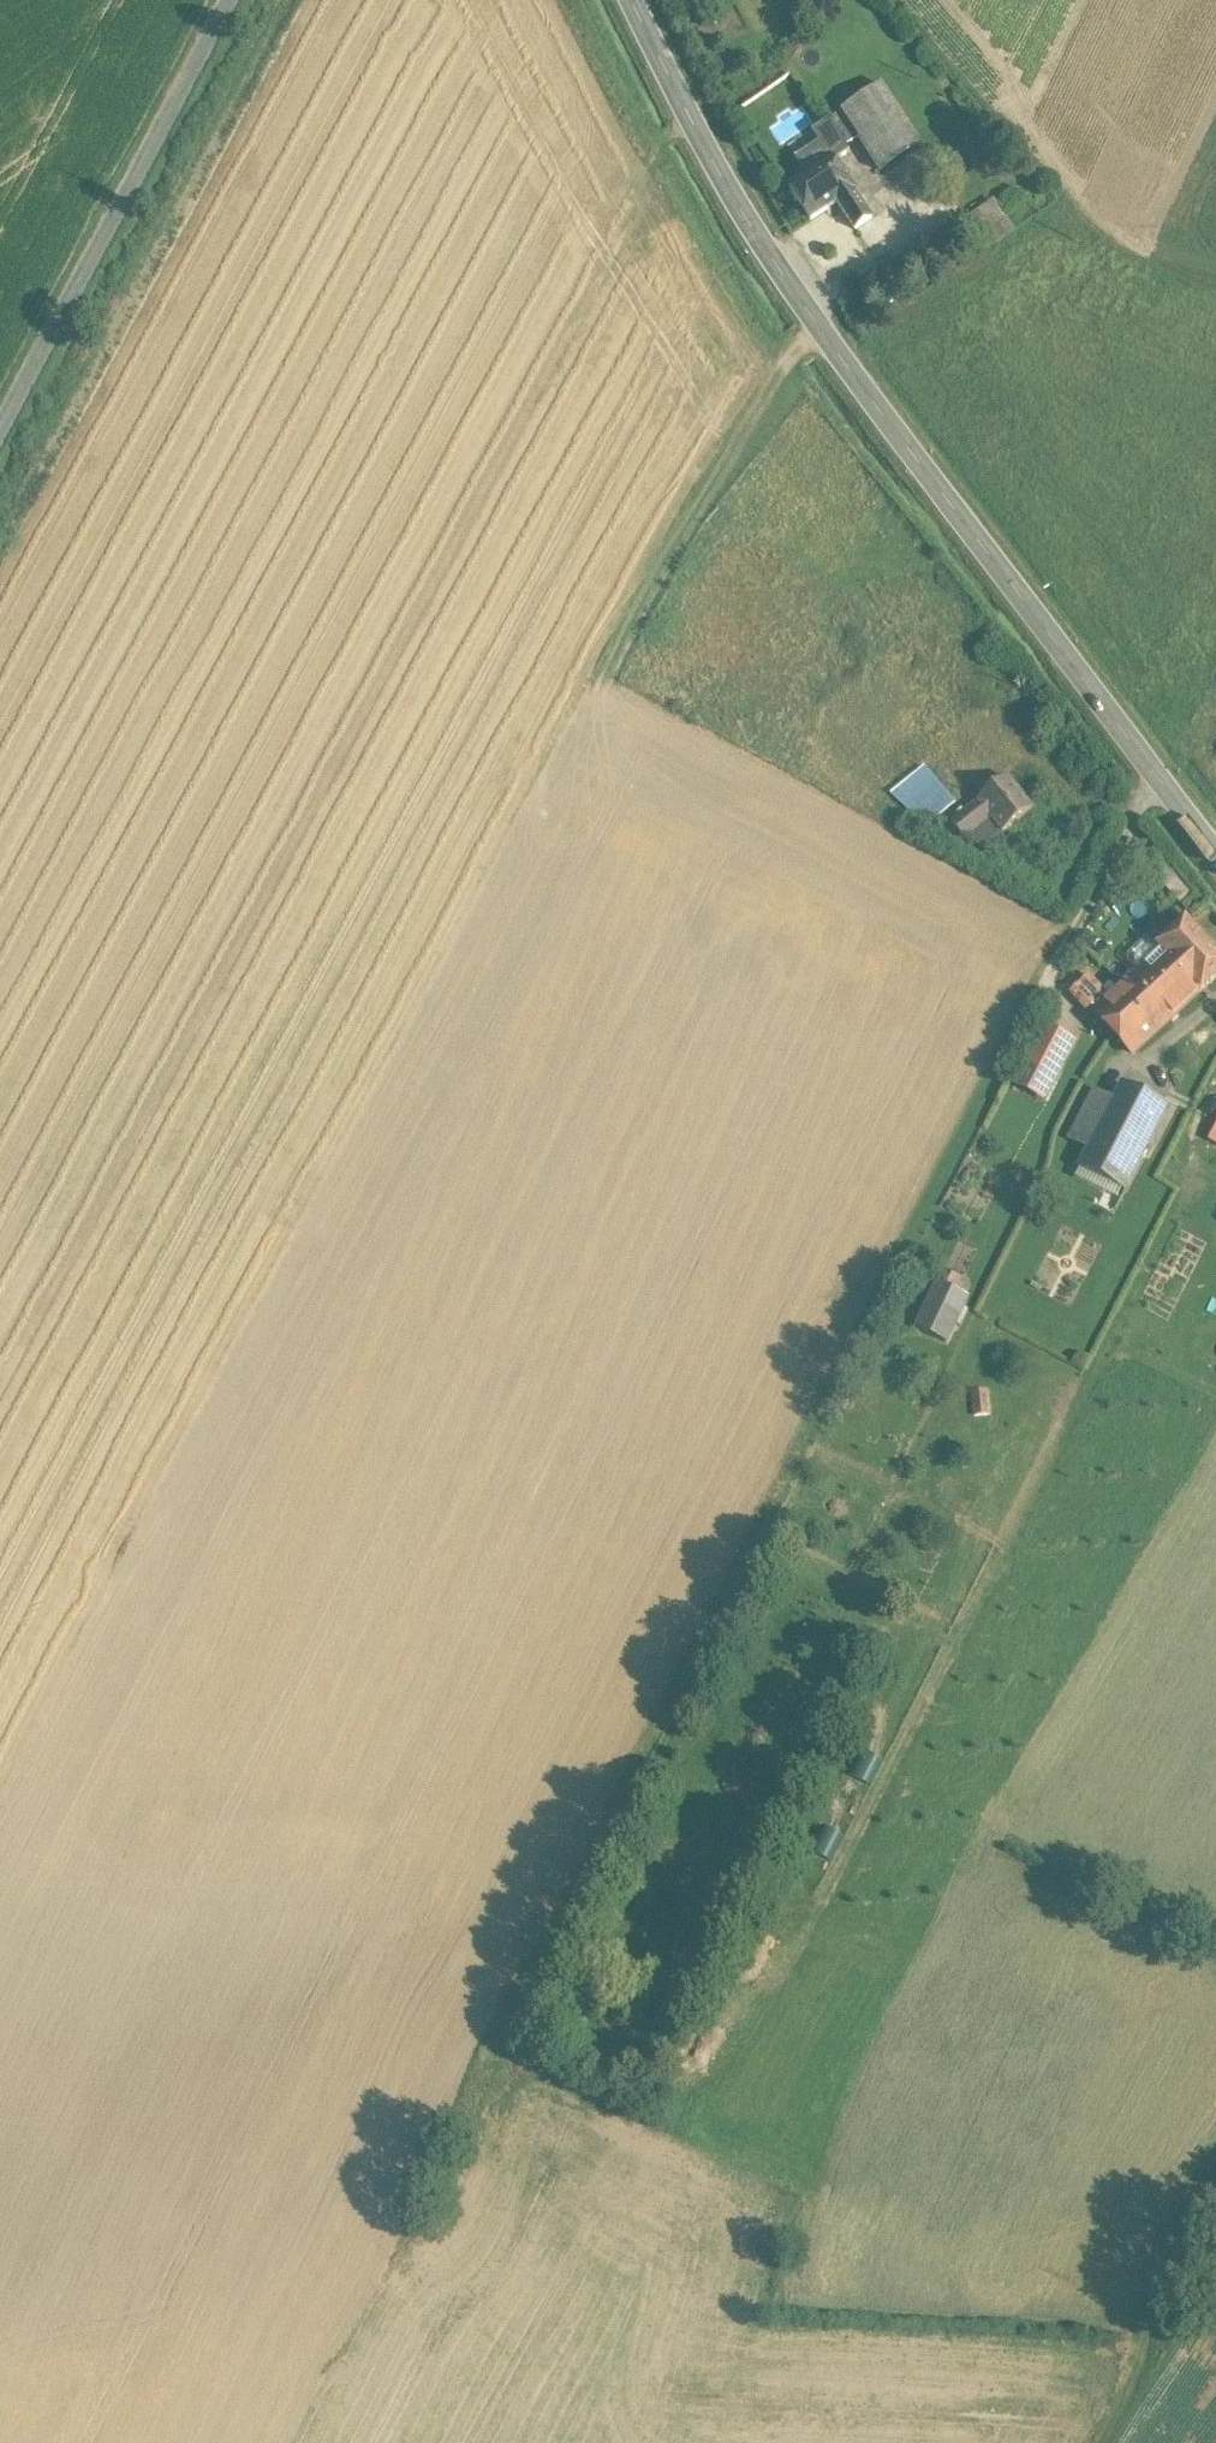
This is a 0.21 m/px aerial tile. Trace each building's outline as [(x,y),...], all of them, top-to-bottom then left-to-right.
[(881,84),(841,111),(858,137),(881,171),(921,144),(881,84)] [(858,137),(841,111),(828,120),(845,146),(858,137)] [(831,157),(787,186),(792,193),(790,195),(795,203),(797,201),(810,220),(837,202),(855,229),(872,218),(831,157)] [(924,766),(891,792),(912,812),(931,822),(932,821),(954,803),(924,766)] [(1007,776),(977,800),(977,801),(951,822),(964,838),(966,837),(981,848),(982,847),(1001,831),(1002,832),(1032,808),(1007,776)] [(1185,919),(1158,944),(1201,990),(1215,975),(1215,952),(1185,919)] [(1160,949),(1094,1012),(1133,1053),(1201,991),(1200,990),(1201,990),(1158,944),(1157,945),(1159,947),(1159,948),(1160,949)] [(1045,1027),(1026,1063),(1053,1077),(1071,1041),(1045,1027)] [(1103,1072),(1059,1157),(1077,1167),(1121,1081),(1103,1072)] [(1121,1081),(1077,1167),(1125,1192),(1169,1106),(1121,1081)] [(945,1271),(920,1325),(947,1338),(969,1292),(953,1285),(957,1277),(945,1271)] [(986,1390),(972,1392),(974,1415),(989,1414),(986,1390)]
